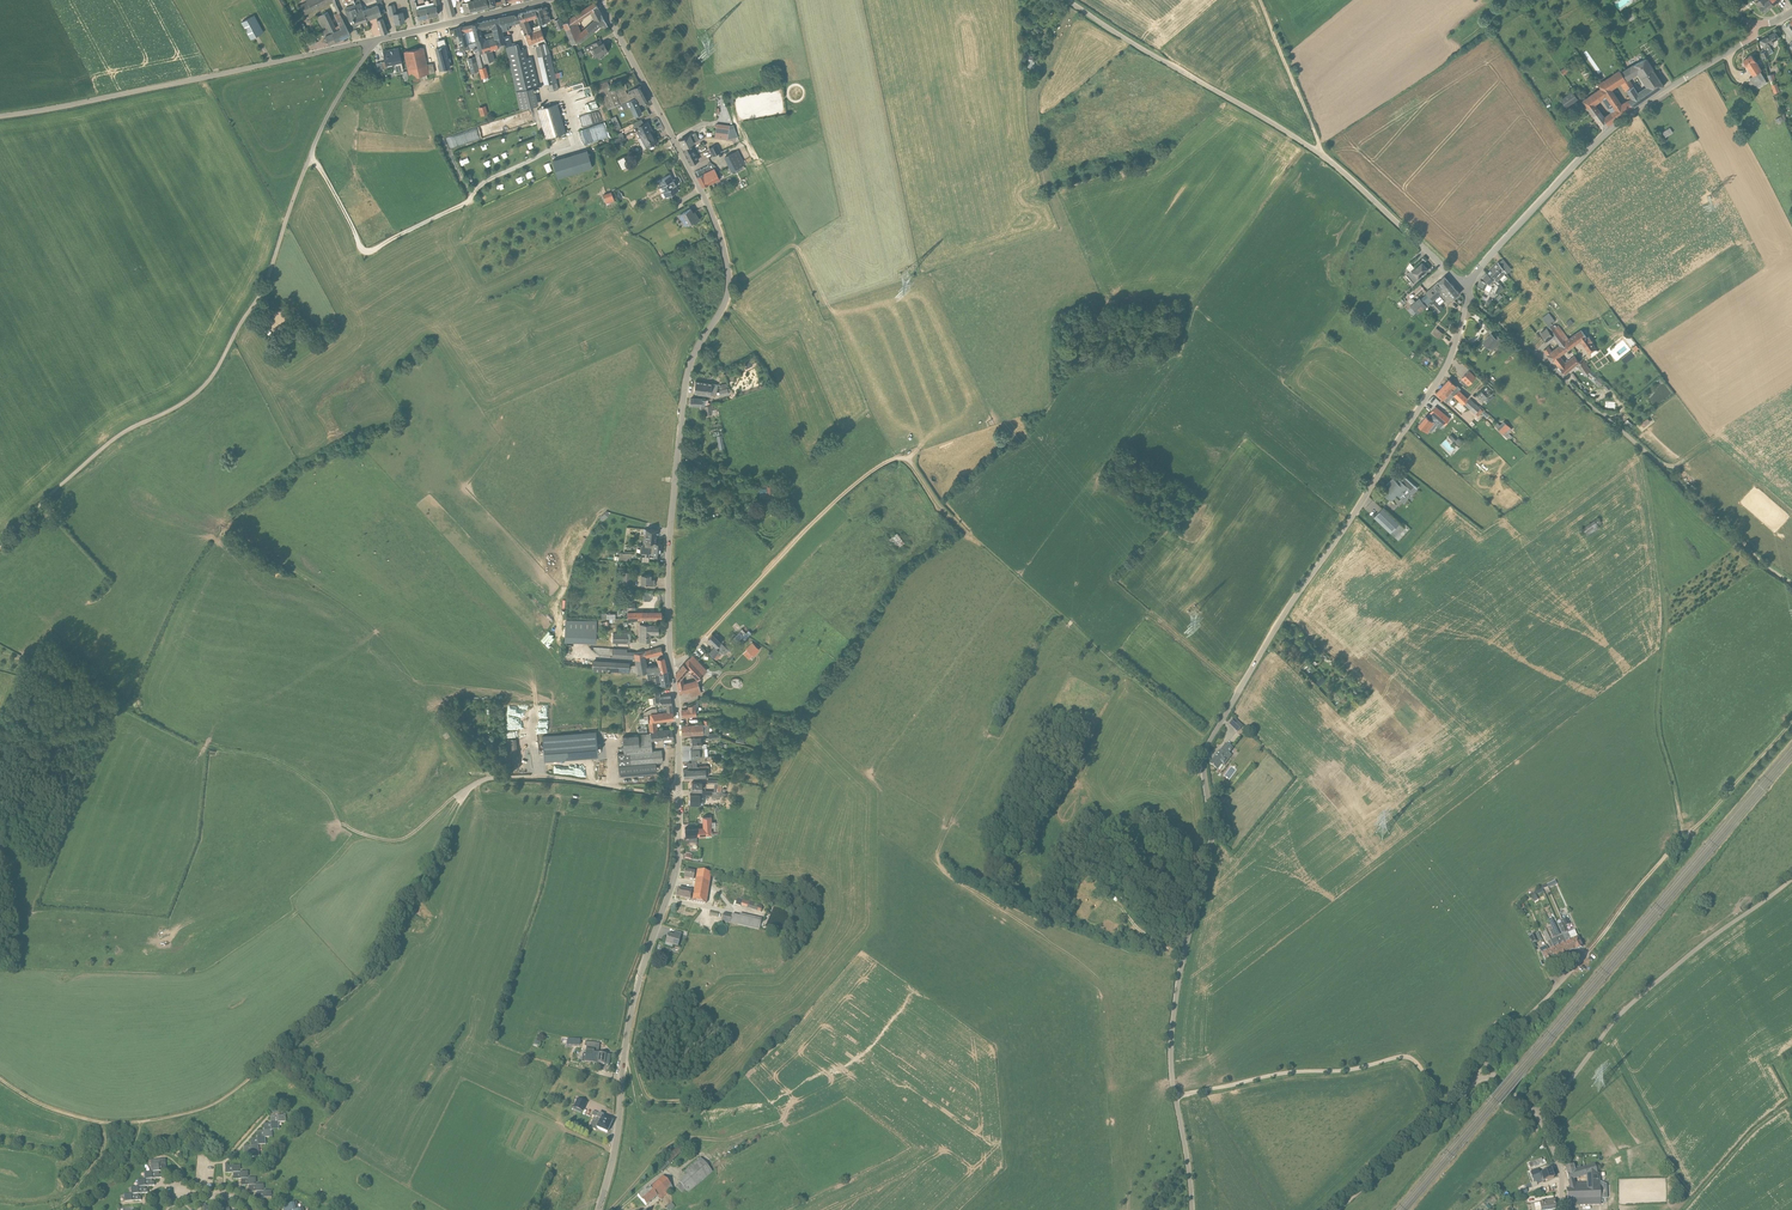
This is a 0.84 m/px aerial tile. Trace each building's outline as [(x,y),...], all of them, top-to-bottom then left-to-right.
[(335,0),(306,0),(307,2),(298,6),(303,16),(332,1),(338,14),(340,12),(335,0)] [(378,5),(381,14),(385,13),(382,4),(381,0),(382,0),(376,0),(378,5)] [(414,16),(418,15),(418,19),(428,17),(425,6),(425,5),(416,6),(415,0),(410,0),(414,16)] [(428,17),(438,14),(436,4),(439,4),(439,0),(432,0),(433,3),(425,5),(425,6),(428,17)] [(449,17),(455,15),(451,0),(446,0),(444,1),(449,17)] [(488,6),(486,0),(471,0),(467,1),(468,2),(467,2),(470,11),(488,6)] [(1757,2),(1760,7),(1764,12),(1769,8),(1774,4),(1771,0),(1759,0),(1757,2)] [(462,3),(463,7),(464,12),(470,11),(467,2),(462,3)] [(574,14),(573,14),(562,22),(571,43),(574,47),(581,44),(580,41),(590,35),(599,25),(601,27),(603,26),(606,23),(606,22),(602,14),(600,12),(595,2),(589,4),(574,14)] [(360,3),(356,4),(348,7),(345,8),(351,25),(352,25),(352,27),(356,26),(355,23),(367,19),(363,10),(360,3)] [(378,5),(363,10),(367,19),(376,16),(381,14),(378,5)] [(395,23),(405,21),(403,12),(396,13),(394,5),(388,6),(390,15),(393,14),(395,23)] [(542,7),(535,9),(534,9),(537,17),(539,24),(550,21),(546,7),(542,8),(542,7)] [(534,9),(518,14),(520,20),(518,21),(519,22),(520,25),(521,24),(525,35),(532,32),(528,19),(537,17),(534,9)] [(325,26),(326,30),(322,32),(329,44),(350,34),(339,13),(335,15),(341,27),(336,30),(327,11),(322,14),(316,17),(322,28),(325,26)] [(520,20),(518,14),(511,15),(501,17),(505,31),(510,31),(508,24),(513,23),(515,23),(519,22),(518,21),(520,20)] [(242,22),(251,39),(264,32),(254,15),(242,22)] [(496,48),(505,46),(503,37),(502,32),(505,31),(501,17),(481,22),(482,29),(491,27),(492,29),(494,37),(484,39),(484,38),(476,40),(477,42),(478,46),(478,47),(473,49),(473,51),(474,51),(481,78),(484,78),(485,81),(489,80),(488,77),(488,76),(485,66),(484,63),(495,61),(491,50),(493,50),(492,49),(496,48)] [(303,23),(302,24),(299,18),(293,21),(296,26),(297,26),(299,31),(306,28),(303,23)] [(386,27),(383,18),(377,20),(382,34),(387,32),(386,27)] [(564,28),(559,18),(554,21),(557,26),(555,27),(557,30),(564,28)] [(482,29),(481,22),(478,22),(463,26),(469,44),(469,45),(470,49),(473,49),(478,47),(478,46),(477,42),(476,40),(484,38),(484,37),(482,37),(480,29),(482,29)] [(460,52),(462,51),(463,55),(465,54),(464,51),(470,49),(469,45),(469,44),(463,26),(456,27),(461,45),(459,45),(460,52)] [(525,35),(529,45),(545,39),(541,29),(532,32),(525,35)] [(1773,52),(1770,46),(1768,44),(1779,37),(1776,32),(1762,40),(1764,44),(1763,44),(1765,48),(1767,51),(1769,55),(1773,52)] [(516,92),(539,86),(532,57),(526,58),(524,49),(520,49),(518,43),(512,45),(510,39),(509,36),(503,37),(505,46),(506,52),(507,52),(516,92)] [(586,52),(593,48),(598,59),(604,56),(603,53),(607,51),(603,43),(602,43),(600,40),(592,43),(584,48),(586,52)] [(547,43),(535,46),(545,85),(547,84),(557,82),(547,43)] [(404,52),(411,83),(419,81),(419,80),(428,78),(427,74),(429,74),(427,65),(423,47),(404,52)] [(403,71),(400,58),(399,52),(396,52),(395,48),(383,51),(384,56),(385,56),(386,61),(381,62),(376,63),(378,71),(387,68),(387,66),(394,64),(396,72),(403,71)] [(1763,59),(1770,56),(1769,55),(1767,51),(1761,53),(1763,59)] [(1757,89),(1768,83),(1765,79),(1761,71),(1762,70),(1752,55),(1744,60),(1754,75),(1750,77),(1752,80),(1749,82),(1752,87),(1755,86),(1757,89)] [(471,73),(478,71),(475,57),(468,59),(471,73)] [(1580,67),(1584,64),(1579,58),(1575,61),(1580,67)] [(1620,72),(1625,79),(1638,71),(1648,87),(1642,91),(1646,97),(1663,85),(1653,69),(1646,58),(1633,65),(1633,64),(1620,72)] [(1598,84),(1601,88),(1619,116),(1629,110),(1624,103),(1621,105),(1610,89),(1620,82),(1626,91),(1627,90),(1628,92),(1632,89),(1630,86),(1625,79),(1620,72),(1619,70),(1604,81),(1604,80),(1598,84)] [(557,82),(547,84),(549,91),(558,89),(557,82)] [(627,89),(625,82),(613,86),(614,89),(609,91),(615,106),(620,104),(627,100),(628,101),(634,98),(635,98),(639,104),(642,103),(643,104),(648,101),(640,86),(628,92),(627,93),(625,90),(627,89)] [(1780,92),(1776,83),(1771,85),(1774,94),(1780,92)] [(1632,89),(1628,92),(1632,98),(1628,100),(1633,107),(1642,100),(1633,86),(1632,84),(1630,86),(1632,89)] [(516,92),(520,109),(539,104),(535,87),(516,92)] [(1613,121),(1619,116),(1601,88),(1582,101),(1587,108),(1593,104),(1602,98),(1611,112),(1608,115),(1613,121)] [(1566,107),(1577,99),(1572,91),(1560,99),(1566,107)] [(647,109),(641,112),(634,98),(628,101),(635,117),(635,116),(637,121),(650,115),(647,109)] [(545,139),(546,139),(566,133),(557,103),(537,109),(545,139)] [(1593,104),(1587,108),(1603,129),(1608,124),(1593,104)] [(488,114),(486,105),(478,107),(481,116),(488,114)] [(622,129),(616,116),(611,119),(617,131),(622,129)] [(643,149),(647,147),(656,142),(655,142),(656,141),(657,140),(654,136),(655,136),(647,122),(639,127),(640,128),(637,130),(638,133),(640,137),(637,139),(643,149)] [(729,130),(716,128),(715,137),(728,139),(729,130)] [(1669,128),(1663,133),(1665,137),(1672,132),(1669,128)] [(690,144),(699,140),(695,132),(689,135),(680,140),(683,147),(690,144)] [(531,151),(537,149),(534,140),(528,142),(531,151)] [(682,148),(690,164),(698,160),(690,144),(683,147),(682,148)] [(713,156),(721,152),(717,144),(709,148),(713,156)] [(591,167),(586,150),(551,160),(556,177),(591,167)] [(731,170),(744,164),(737,150),(725,157),(731,170)] [(624,157),(622,158),(622,159),(619,160),(622,168),(628,166),(624,157)] [(711,169),(709,165),(694,172),(702,187),(719,179),(719,178),(721,177),(719,171),(716,173),(714,168),(711,169)] [(670,195),(679,190),(678,190),(675,185),(672,181),(673,180),(670,175),(662,180),(657,183),(660,188),(658,189),(661,194),(663,193),(665,198),(670,195)] [(605,203),(614,200),(611,192),(602,195),(605,203)] [(694,215),(690,208),(680,215),(686,225),(691,222),(692,224),(699,219),(696,214),(694,215)] [(1428,270),(1422,262),(1415,268),(1414,267),(1410,262),(1406,268),(1409,271),(1406,274),(1414,282),(1418,279),(1428,270)] [(1493,279),(1497,281),(1506,272),(1498,262),(1487,273),(1493,279)] [(1499,283),(1497,281),(1493,279),(1487,273),(1483,278),(1487,281),(1486,283),(1480,280),(1478,285),(1485,289),(1488,284),(1492,286),(1490,290),(1488,294),(1494,297),(1496,293),(1498,294),(1503,287),(1499,283)] [(1417,302),(1423,308),(1429,303),(1439,294),(1451,284),(1445,276),(1426,293),(1427,294),(1417,302)] [(1439,294),(1445,301),(1448,304),(1460,293),(1451,284),(1439,294)] [(1440,305),(1445,301),(1439,294),(1429,303),(1431,304),(1431,303),(1435,300),(1440,305)] [(1436,314),(1443,308),(1440,305),(1435,300),(1431,303),(1436,309),(1433,311),(1436,314)] [(1417,302),(1417,301),(1410,307),(1418,313),(1423,308),(1417,302)] [(1563,342),(1565,341),(1563,339),(1567,337),(1563,332),(1558,325),(1554,328),(1552,324),(1555,321),(1551,316),(1544,321),(1549,327),(1541,332),(1546,340),(1553,335),(1560,344),(1563,342)] [(1490,333),(1493,329),(1487,323),(1484,327),(1490,333)] [(1439,339),(1443,333),(1439,330),(1434,335),(1439,339)] [(1589,336),(1587,338),(1581,330),(1565,342),(1565,341),(1563,342),(1568,349),(1580,340),(1590,353),(1596,349),(1591,342),(1592,341),(1589,336)] [(1502,339),(1495,333),(1493,335),(1491,333),(1483,342),(1489,347),(1490,347),(1492,349),(1502,339)] [(1551,361),(1568,349),(1563,342),(1560,344),(1561,345),(1552,352),(1548,346),(1544,350),(1551,361)] [(1564,362),(1559,366),(1565,373),(1577,363),(1579,361),(1575,355),(1565,363),(1564,362)] [(1585,374),(1588,372),(1590,375),(1594,379),(1597,376),(1593,373),(1590,370),(1586,365),(1582,359),(1579,361),(1577,363),(1585,374)] [(1469,384),(1475,377),(1469,371),(1462,378),(1469,384)] [(1461,393),(1463,391),(1459,387),(1458,388),(1456,386),(1448,379),(1442,385),(1453,396),(1456,398),(1457,397),(1464,404),(1468,399),(1461,393)] [(695,380),(694,386),(716,390),(717,384),(695,380)] [(1453,396),(1442,385),(1436,392),(1447,402),(1453,396)] [(716,395),(716,390),(694,386),(693,392),(716,395)] [(1484,401),(1489,397),(1483,390),(1478,395),(1484,401)] [(704,407),(705,406),(705,399),(690,398),(690,405),(700,405),(700,406),(704,407)] [(1470,409),(1475,404),(1470,399),(1467,401),(1468,402),(1465,404),(1470,409)] [(704,407),(705,415),(712,414),(711,409),(714,410),(713,408),(718,407),(718,404),(716,404),(705,406),(704,407)] [(1483,410),(1475,404),(1470,409),(1476,414),(1478,416),(1483,410)] [(1426,416),(1418,425),(1427,432),(1429,430),(1431,432),(1437,425),(1436,424),(1439,420),(1442,423),(1443,424),(1449,418),(1436,407),(1430,413),(1431,413),(1427,417),(1426,416)] [(1512,436),(1509,433),(1500,425),(1496,421),(1493,424),(1507,438),(1507,437),(1509,439),(1510,438),(1511,439),(1512,437),(1512,436)] [(1500,425),(1509,433),(1512,429),(1504,421),(1500,425)] [(1458,438),(1456,440),(1451,435),(1449,437),(1459,447),(1463,443),(1458,438)] [(1387,490),(1384,493),(1391,500),(1396,494),(1399,497),(1403,493),(1404,492),(1408,487),(1411,490),(1414,487),(1404,477),(1401,481),(1400,480),(1397,482),(1393,478),(1387,485),(1389,488),(1387,490)] [(772,484),(762,484),(762,487),(767,487),(767,494),(773,493),(773,486),(772,486),(772,484)] [(1395,537),(1404,528),(1382,508),(1374,518),(1395,537)] [(603,521),(610,514),(606,510),(602,515),(603,516),(600,518),(603,521)] [(1596,522),(1585,531),(1589,536),(1600,527),(1596,522)] [(646,529),(644,545),(654,546),(654,542),(655,535),(658,535),(658,530),(646,529)] [(893,542),(896,540),(900,547),(906,543),(898,533),(890,539),(893,542)] [(661,542),(654,542),(654,546),(644,545),(641,545),(640,554),(645,554),(645,557),(649,558),(649,555),(660,555),(661,542)] [(631,584),(631,571),(622,571),(622,584),(631,584)] [(650,574),(644,574),(638,574),(638,583),(641,583),(641,587),(654,587),(654,578),(650,578),(650,574)] [(566,619),(565,635),(596,637),(597,621),(566,619)] [(639,624),(639,640),(650,640),(650,633),(658,633),(658,625),(651,625),(651,624),(639,624)] [(751,633),(748,630),(746,633),(742,629),(733,638),(736,642),(737,642),(741,638),(745,640),(751,633)] [(612,643),(627,644),(628,634),(613,633),(612,643)] [(712,634),(708,638),(716,645),(709,653),(716,660),(720,655),(722,652),(725,654),(729,650),(729,651),(731,649),(728,645),(726,647),(721,642),(723,639),(716,633),(714,635),(712,634)] [(739,670),(759,649),(752,643),(733,664),(739,670)] [(645,657),(663,653),(661,646),(635,652),(634,659),(638,673),(646,672),(646,671),(648,671),(647,666),(645,657)] [(635,652),(627,651),(627,649),(612,649),(612,658),(634,659),(635,652)] [(697,679),(698,679),(707,669),(693,655),(684,664),(676,673),(675,673),(680,691),(684,690),(684,692),(689,691),(690,696),(701,693),(697,680),(684,683),(683,677),(689,671),(697,679)] [(658,665),(659,672),(661,672),(666,671),(664,657),(656,659),(658,665)] [(612,663),(593,661),(593,670),(611,671),(612,663)] [(655,677),(656,684),(663,684),(663,685),(664,684),(669,683),(666,671),(661,672),(659,672),(658,672),(654,672),(649,671),(648,671),(646,671),(646,672),(648,678),(655,677)] [(666,704),(666,707),(666,711),(667,711),(667,712),(672,712),(672,710),(671,696),(660,697),(660,693),(655,693),(655,698),(653,698),(653,704),(653,705),(666,704)] [(686,716),(686,718),(689,718),(689,716),(696,715),(696,710),(698,710),(698,702),(688,706),(688,709),(681,709),(682,716),(686,716)] [(656,721),(673,718),(672,712),(667,712),(667,711),(657,712),(651,713),(649,722),(648,722),(648,723),(650,732),(652,730),(657,729),(656,721)] [(644,715),(644,718),(642,718),(639,718),(639,723),(646,723),(648,723),(648,722),(648,718),(648,714),(644,714),(644,715)] [(1237,732),(1242,726),(1235,719),(1230,724),(1237,732)] [(689,725),(686,725),(682,725),(682,734),(703,733),(702,730),(707,730),(707,728),(708,726),(708,724),(704,724),(689,725)] [(652,730),(650,732),(650,733),(651,739),(673,737),(672,729),(657,730),(657,729),(652,730)] [(597,732),(543,735),(544,754),(598,751),(597,732)] [(619,776),(657,773),(656,763),(662,762),(661,750),(652,751),(651,739),(650,733),(636,735),(622,736),(624,753),(617,754),(619,776)] [(518,738),(507,739),(509,768),(520,768),(518,738)] [(701,746),(701,738),(690,738),(690,742),(691,742),(692,746),(701,746)] [(1229,753),(1232,748),(1227,744),(1221,752),(1220,751),(1210,765),(1217,770),(1224,760),(1227,762),(1231,755),(1229,753)] [(696,757),(697,761),(702,761),(711,759),(711,756),(708,756),(705,756),(704,748),(691,749),(691,753),(691,757),(696,757)] [(699,769),(699,766),(695,766),(695,769),(683,769),(683,776),(706,776),(706,769),(699,769)] [(690,803),(704,804),(704,796),(711,796),(711,799),(720,799),(722,780),(719,780),(718,784),(717,791),(715,791),(702,791),(701,794),(690,794),(690,799),(690,802),(690,803)] [(691,789),(702,790),(702,782),(691,781),(691,789)] [(703,827),(685,828),(685,835),(711,834),(710,822),(711,822),(711,817),(703,817),(703,827)] [(685,870),(684,878),(694,880),(695,872),(685,870)] [(711,873),(697,870),(695,883),(709,885),(711,873)] [(709,885),(695,883),(692,901),(706,903),(709,885)] [(729,890),(724,884),(720,887),(725,893),(729,890)] [(676,897),(690,900),(692,892),(677,889),(676,897)] [(738,897),(735,904),(741,906),(760,912),(763,904),(760,903),(759,904),(738,897)] [(732,915),(724,913),(722,921),(760,930),(762,919),(740,914),(739,916),(732,915)] [(668,935),(665,943),(677,946),(681,933),(674,931),(673,937),(668,935)] [(1571,940),(1571,939),(1569,937),(1568,933),(1563,935),(1566,942),(1570,952),(1575,950),(1571,940)] [(1570,952),(1566,942),(1563,935),(1556,938),(1560,945),(1564,955),(1567,954),(1566,953),(1570,952)] [(1571,940),(1575,950),(1582,947),(1578,936),(1571,939),(1571,940)] [(1561,956),(1564,955),(1560,945),(1556,938),(1550,940),(1554,948),(1558,957),(1561,956)] [(1551,949),(1548,950),(1553,960),(1553,959),(1558,957),(1554,948),(1550,940),(1547,942),(1548,942),(1551,949)] [(1553,960),(1548,950),(1548,949),(1541,952),(1546,963),(1553,960)] [(570,1038),(569,1045),(581,1046),(582,1039),(570,1038)] [(600,1043),(585,1041),(584,1046),(586,1047),(584,1062),(609,1065),(610,1055),(598,1054),(599,1048),(600,1043)] [(574,1107),(583,1111),(586,1103),(578,1099),(574,1107)] [(596,1130),(597,1128),(607,1132),(612,1122),(602,1117),(602,1116),(598,1113),(595,1119),(596,1119),(595,1120),(593,1119),(589,1127),(596,1130)] [(270,1116),(271,1123),(277,1122),(286,1122),(286,1121),(284,1121),(284,1115),(285,1115),(285,1114),(270,1116)] [(245,1157),(258,1156),(257,1145),(251,1145),(244,1146),(245,1157)] [(1614,1157),(1617,1165),(1624,1162),(1621,1154),(1614,1157)] [(689,1193),(713,1172),(701,1158),(684,1172),(687,1175),(679,1182),(680,1182),(676,1186),(682,1192),(686,1189),(689,1193)] [(1530,1168),(1543,1163),(1541,1159),(1528,1163),(1530,1168)] [(1616,1161),(1608,1163),(1607,1160),(1600,1161),(1602,1170),(1617,1166),(1616,1161)] [(153,1165),(153,1172),(159,1171),(166,1171),(166,1163),(151,1165),(153,1165)] [(233,1173),(239,1172),(239,1165),(240,1165),(228,1166),(228,1163),(225,1164),(226,1173),(233,1173)] [(1565,1167),(1567,1173),(1581,1169),(1580,1166),(1574,1168),(1573,1165),(1565,1167)] [(1588,1175),(1589,1186),(1599,1185),(1599,1182),(1597,1182),(1597,1173),(1595,1165),(1586,1168),(1588,1175)] [(1569,1180),(1586,1175),(1588,1175),(1586,1168),(1581,1169),(1567,1173),(1569,1180)] [(1554,1178),(1551,1169),(1534,1175),(1534,1176),(1527,1178),(1529,1183),(1535,1181),(1536,1182),(1540,1180),(1541,1182),(1544,1181),(1554,1178)] [(234,1179),(241,1179),(247,1178),(246,1172),(248,1172),(248,1171),(239,1172),(233,1173),(234,1179)] [(657,1196),(660,1200),(674,1188),(663,1176),(646,1191),(645,1190),(637,1196),(646,1206),(657,1196)] [(1571,1190),(1566,1191),(1568,1199),(1600,1199),(1599,1185),(1589,1186),(1588,1186),(1588,1188),(1585,1188),(1571,1188),(1571,1190)] [(132,1187),(133,1194),(139,1194),(139,1195),(139,1193),(146,1193),(145,1186),(140,1186),(131,1187),(132,1187)] [(138,1205),(137,1200),(139,1200),(139,1195),(139,1194),(133,1194),(124,1195),(125,1195),(126,1201),(130,1201),(130,1202),(128,1202),(129,1206),(138,1205)] [(1556,1209),(1554,1200),(1534,1204),(1535,1209),(1552,1209),(1556,1209)]
